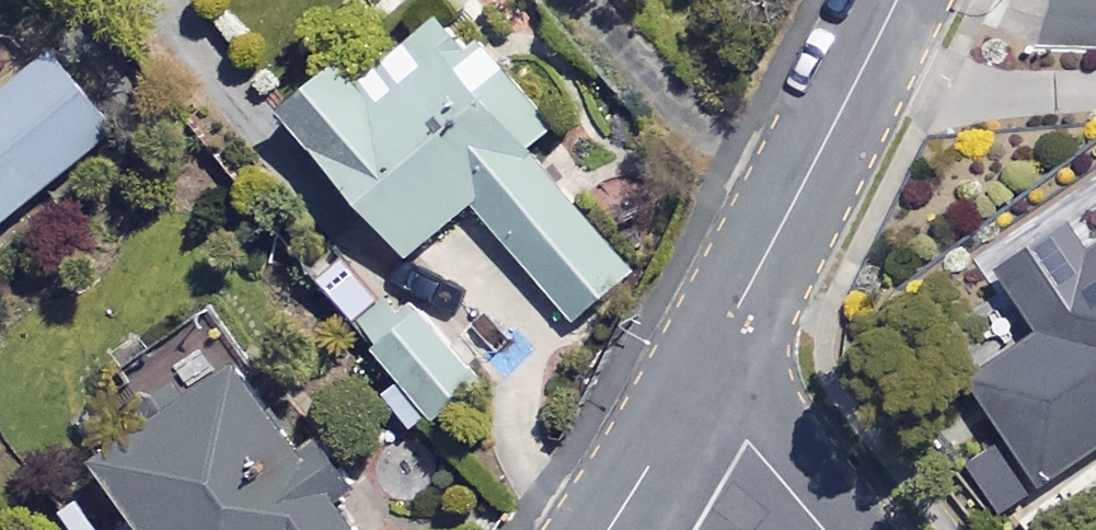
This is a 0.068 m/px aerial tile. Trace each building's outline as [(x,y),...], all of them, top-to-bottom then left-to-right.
[(339,0),(209,0),(272,70),(343,5),(339,0)] [(564,130),(462,9),(376,82),(361,64),(300,115),(422,259),(484,206),(582,322),(639,274),(536,153),(564,130)] [(68,51),(0,107),(0,236),(131,127),(68,51)] [(1079,230),(1009,277),(1051,340),(980,387),(1045,486),(1095,452),(1095,255),(1079,230)] [(422,282),(364,316),(428,426),(486,393),(422,282)] [(155,510),(125,529),(365,529),(345,500),(361,489),(331,444),(315,454),(257,367),(121,457),(155,510)]
